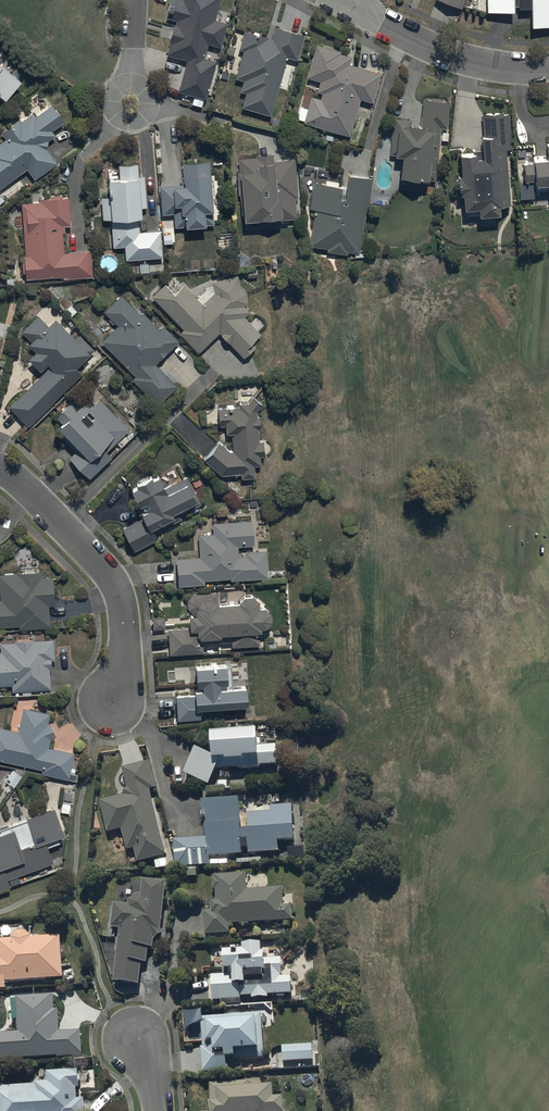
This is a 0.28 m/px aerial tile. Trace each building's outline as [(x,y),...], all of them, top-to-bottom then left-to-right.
[(194,99),(191,107),(202,110),(205,102),(215,63),(204,60),(208,47),(220,50),(227,26),(215,22),(221,0),(182,0),(182,1),(179,0),(171,0),(165,19),(175,22),(166,58),(186,63),(177,94),(194,99)] [(434,1),(460,11),(464,0),(435,0),(434,1)] [(487,17),(515,16),(515,9),(519,9),(519,12),(531,12),(531,30),(548,30),(548,0),(487,0),(487,17)] [(270,118),(287,60),(297,63),(305,37),(275,28),(271,41),(243,33),(238,52),(243,53),(234,82),(244,84),(241,94),(245,96),(241,110),(270,118)] [(312,98),(308,111),(300,109),(297,120),(304,123),(304,125),(349,138),(361,101),(373,105),(381,76),(349,66),(352,59),(340,55),(341,54),(316,46),(306,80),(320,84),(315,99),(312,98)] [(5,106),(21,86),(0,68),(0,102),(5,106)] [(412,121),(394,120),(391,157),(396,157),(396,161),(402,161),(400,184),(429,186),(433,135),(441,135),(442,131),(448,131),(450,103),(443,102),(443,100),(432,99),(432,101),(423,101),(421,131),(411,131),(412,121)] [(26,171),(34,182),(56,166),(46,152),(48,143),(55,138),(53,134),(64,126),(52,108),(36,118),(34,115),(22,123),(20,120),(0,134),(5,142),(0,145),(0,190),(26,171)] [(511,205),(507,150),(511,149),(509,112),(483,113),(484,138),(482,138),(483,160),(477,160),(477,157),(461,157),(462,177),(457,178),(458,197),(464,197),(465,211),(479,211),(480,218),(501,217),(500,209),(511,205)] [(546,144),(547,163),(525,165),(526,181),(534,181),(535,189),(548,188),(548,144),(546,144)] [(298,200),(296,162),(274,164),(273,159),(238,161),(238,175),(236,175),(237,199),(240,199),(241,217),(243,217),(244,226),(282,224),(282,223),(297,222),(295,200),(298,200)] [(183,187),(160,188),(161,217),(173,216),(174,230),(185,229),(185,232),(205,231),(205,228),(214,228),(211,164),(182,166),(183,187)] [(125,250),(125,262),(163,261),(162,248),(172,248),(171,234),(161,235),(161,232),(140,233),(140,224),(141,224),(141,211),(146,211),(145,178),(138,178),(138,167),(119,168),(119,183),(107,184),(108,200),(100,200),(101,222),(110,222),(111,250),(125,250)] [(368,210),(372,181),(347,177),(345,190),(313,185),(309,211),(314,212),(308,249),(328,252),(327,254),(348,257),(348,254),(360,256),(367,210),(368,210)] [(23,281),(64,279),(64,281),(92,279),(91,254),(64,256),(63,229),(70,228),(69,200),(62,200),(62,197),(51,198),(51,201),(39,202),(39,205),(21,205),(22,225),(24,225),(25,258),(23,258),(24,264),(22,264),(23,281)] [(164,287),(151,299),(183,332),(179,336),(199,356),(219,337),(243,362),(256,349),(252,346),(262,337),(245,319),(249,315),(244,309),(246,307),(246,306),(246,305),(247,304),(247,303),(247,302),(247,301),(247,300),(247,299),(246,299),(246,298),(246,297),(246,296),(245,296),(245,295),(245,294),(244,294),(244,293),(243,292),(243,291),(242,291),(242,290),(241,290),(241,289),(240,289),(238,278),(212,284),(214,295),(205,304),(200,298),(197,301),(184,286),(173,296),(164,287)] [(120,297),(103,314),(118,329),(102,344),(134,379),(132,381),(157,407),(176,389),(156,367),(179,345),(163,328),(158,332),(142,315),(139,317),(120,297)] [(9,409),(27,428),(82,376),(77,371),(95,353),(79,336),(73,341),(55,322),(48,328),(38,317),(21,334),(31,344),(28,348),(34,355),(27,362),(41,377),(9,409)] [(55,421),(61,428),(56,434),(76,454),(68,462),(89,482),(112,460),(107,455),(117,446),(121,450),(133,437),(130,434),(131,433),(99,401),(89,411),(84,406),(77,413),(70,406),(55,421)] [(204,462),(222,478),(241,477),(241,482),(255,481),(254,468),(261,468),(260,459),(264,459),(263,442),(259,442),(259,432),(259,419),(257,419),(257,413),(261,408),(252,401),(248,406),(241,406),(241,409),(233,409),(233,405),(226,405),(226,411),(219,411),(219,423),(226,423),(227,436),(233,436),(233,454),(230,454),(220,445),(204,462)] [(122,525),(135,550),(156,539),(151,530),(173,519),(171,516),(194,504),(189,494),(194,492),(186,476),(162,488),(157,479),(131,492),(139,508),(145,504),(149,511),(122,525)] [(177,560),(177,582),(205,581),(205,577),(269,574),(268,547),(245,548),(245,551),(239,552),(239,543),(254,543),(253,523),(213,524),(213,536),(198,536),(199,559),(177,560)] [(20,622),(20,627),(51,626),(50,602),(55,601),(54,573),(43,574),(43,568),(17,568),(17,570),(0,571),(0,572),(1,597),(0,597),(0,623),(20,622)] [(239,594),(218,595),(213,590),(192,591),(188,597),(189,606),(190,606),(190,622),(197,622),(197,624),(168,626),(169,650),(203,649),(203,639),(231,638),(232,643),(260,641),(259,622),(261,622),(261,619),(267,619),(272,612),(271,603),(265,598),(260,599),(259,592),(253,587),(243,587),(239,594)] [(12,682),(13,688),(52,686),(50,665),(52,665),(52,658),(56,658),(54,635),(0,638),(1,648),(0,648),(0,683),(12,682)] [(196,695),(176,696),(177,720),(201,719),(201,705),(248,703),(247,684),(233,685),(233,680),(229,680),(229,662),(197,664),(198,680),(203,680),(203,687),(196,687),(196,695)] [(57,732),(52,718),(49,719),(51,710),(24,704),(19,728),(0,724),(0,756),(42,766),(41,770),(70,776),(76,748),(50,743),(51,734),(57,732)] [(197,744),(184,771),(209,784),(218,766),(238,766),(238,767),(261,767),(261,764),(278,764),(278,743),(260,743),(260,724),(235,724),(236,727),(213,727),(213,752),(197,744)] [(139,860),(154,856),(157,867),(168,864),(165,852),(167,852),(149,788),(156,786),(149,758),(122,766),(127,784),(124,792),(100,799),(109,830),(122,826),(128,848),(134,846),(139,860)] [(173,837),(175,865),(210,863),(209,854),(242,852),(242,846),(250,845),(250,852),(280,850),(279,838),(296,837),(294,802),(270,803),(270,809),(241,810),(240,796),(203,798),(205,835),(173,837)] [(54,858),(49,843),(62,839),(59,831),(64,829),(55,803),(29,812),(37,836),(21,842),(16,825),(0,830),(0,887),(11,883),(8,874),(54,858)] [(205,911),(206,932),(231,931),(230,922),(294,920),(293,902),(284,903),(283,886),(248,887),(247,871),(214,873),(215,898),(211,898),(211,911),(205,911)] [(120,925),(114,979),(139,983),(142,960),(148,961),(150,946),(153,947),(154,937),(164,931),(161,927),(166,880),(143,878),(141,892),(140,892),(139,892),(139,893),(138,893),(137,893),(136,894),(135,894),(134,895),(133,895),(133,896),(132,896),(132,897),(131,897),(131,898),(130,898),(130,899),(130,900),(129,900),(129,901),(129,902),(128,902),(115,901),(113,925),(120,925)] [(5,980),(64,976),(61,933),(32,935),(32,934),(26,928),(17,929),(12,934),(12,937),(0,937),(0,987),(6,986),(5,980)] [(244,950),(225,951),(226,965),(234,965),(235,982),(213,983),(214,999),(221,999),(221,1003),(242,1002),(241,995),(252,994),(252,997),(269,996),(269,993),(276,993),(276,995),(285,995),(285,992),(293,992),(292,973),(283,973),(282,955),(267,956),(267,949),(263,949),(263,939),(244,940),(244,950)] [(57,1054),(57,1056),(83,1054),(81,1028),(60,1029),(59,1007),(55,1007),(54,992),(16,995),(17,997),(11,998),(12,1018),(17,1018),(18,1030),(0,1031),(0,1058),(57,1054)] [(200,1046),(201,1071),(227,1070),(227,1055),(237,1055),(238,1059),(265,1058),(263,1011),(201,1014),(203,1046),(200,1046)] [(312,1043),(282,1044),(283,1060),(313,1058),(312,1043)] [(0,1084),(0,1110),(86,1110),(85,1096),(77,1097),(77,1086),(79,1086),(79,1068),(47,1069),(47,1080),(35,1081),(35,1083),(0,1084)] [(210,1081),(212,1110),(279,1110),(279,1109),(286,1108),(285,1094),(277,1094),(276,1081),(249,1083),(249,1079),(210,1081)]
